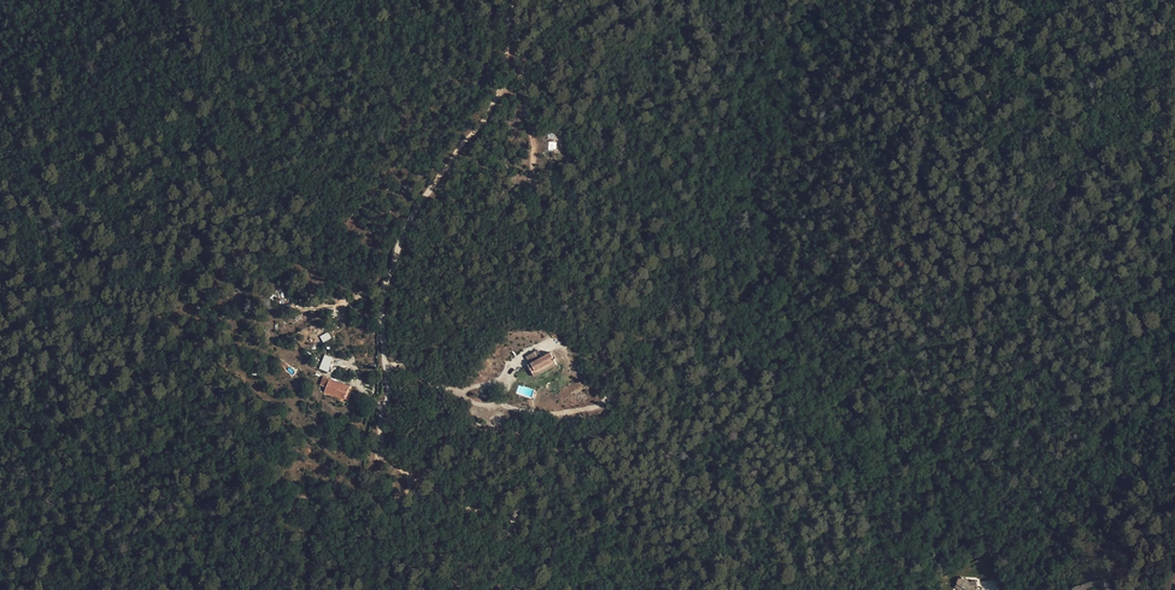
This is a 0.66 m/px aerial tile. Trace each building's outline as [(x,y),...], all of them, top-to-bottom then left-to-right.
[(328,332),(320,336),(322,342),(331,338),(328,332)] [(535,352),(526,356),(530,363),(527,365),(534,377),(558,365),(551,352),(538,358),(535,352)] [(328,372),(333,358),(324,354),(319,369),(328,372)] [(350,387),(323,376),(319,385),(325,388),(324,392),(349,401),(353,392),(348,391),(350,387)] [(961,576),(960,578),(958,577),(956,581),(957,581),(956,583),(957,584),(954,588),(958,589),(975,589),(976,589),(975,585),(977,585),(976,580),(969,580),(961,576)]
